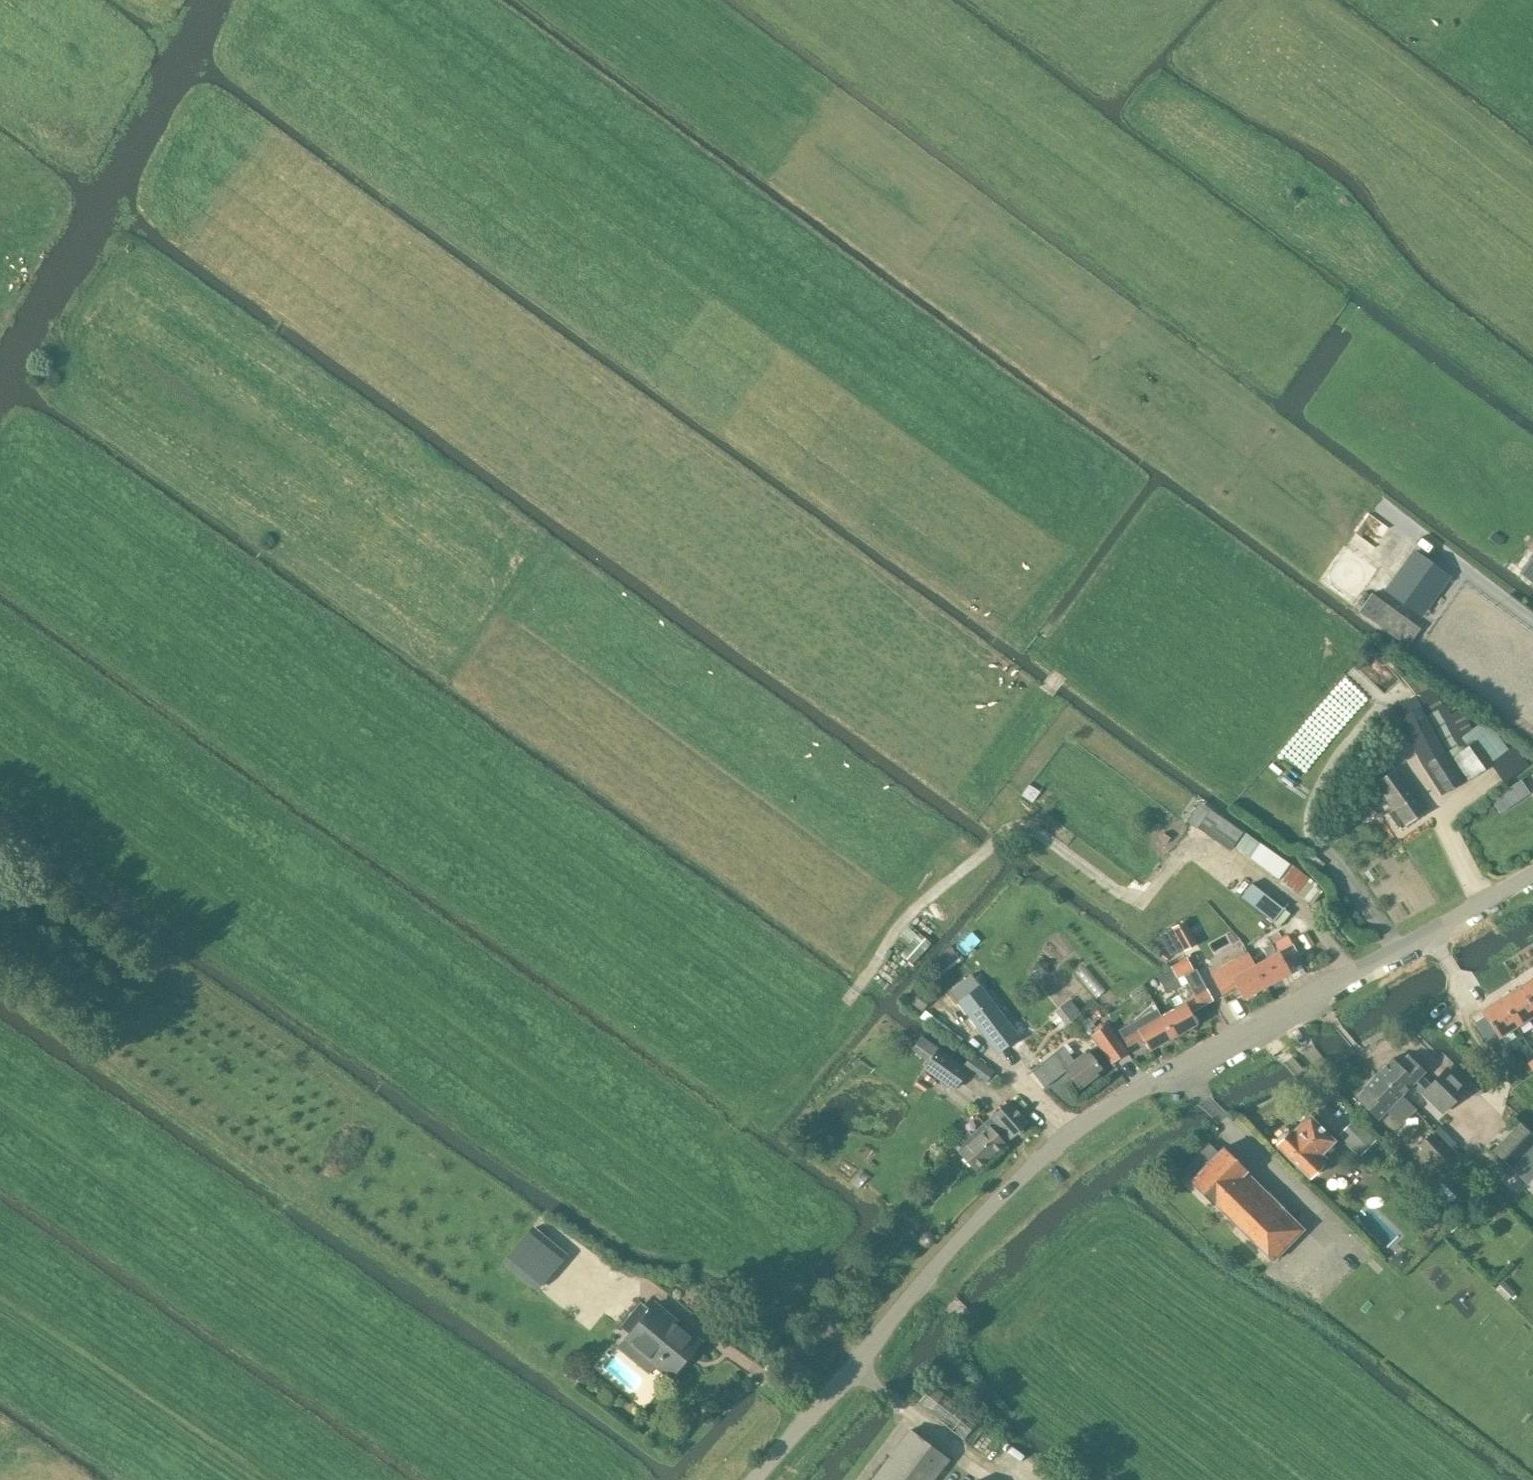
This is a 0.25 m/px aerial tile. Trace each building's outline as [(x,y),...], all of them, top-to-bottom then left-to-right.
[(1368,513),(1356,531),(1375,545),(1388,526),(1368,513)] [(1414,551),(1385,591),(1420,616),(1449,576),(1414,551)] [(1523,571),(1532,579),(1532,558),(1523,571)] [(1372,593),(1359,610),(1408,646),(1421,629),(1372,593)] [(1467,780),(1491,765),(1504,783),(1527,765),(1513,746),(1507,750),(1491,729),(1486,734),(1479,724),(1470,729),(1460,708),(1449,713),(1445,705),(1442,707),(1431,687),(1416,696),(1415,695),(1393,707),(1416,754),(1440,794),(1465,778),(1467,780)] [(1400,829),(1426,810),(1396,767),(1375,782),(1394,809),(1388,813),(1400,829)] [(1370,806),(1358,814),(1364,822),(1376,814),(1370,806)] [(1243,832),(1209,809),(1197,827),(1230,850),(1243,832)] [(1245,833),(1236,847),(1250,857),(1260,843),(1245,833)] [(1260,843),(1250,857),(1278,879),(1311,904),(1321,891),(1316,886),(1317,885),(1289,864),(1260,843)] [(1324,863),(1311,853),(1305,860),(1318,871),(1324,863)] [(1284,909),(1251,883),(1241,896),(1273,922),(1284,909)] [(1186,924),(1174,930),(1185,951),(1197,944),(1186,924)] [(913,965),(931,943),(918,933),(900,954),(913,965)] [(1288,936),(1272,944),(1276,953),(1277,952),(1292,944),(1288,936)] [(1255,966),(1266,986),(1290,973),(1283,960),(1297,953),(1292,944),(1277,952),(1278,953),(1277,953),(1276,953),(1272,944),(1263,949),(1268,958),(1255,966)] [(1248,952),(1210,973),(1221,995),(1235,987),(1242,999),(1245,998),(1266,986),(1255,966),(1248,952)] [(1037,962),(1037,970),(1039,973),(1046,973),(1047,962),(1037,962)] [(1184,1004),(1162,1016),(1173,1037),(1197,1024),(1190,1012),(1212,999),(1202,981),(1196,969),(1184,976),(1190,987),(1196,997),(1184,1003),(1184,1004)] [(972,975),(950,992),(958,1002),(980,986),(972,975)] [(1519,987),(1532,1008),(1532,978),(1519,987)] [(980,986),(958,1002),(997,1053),(1019,1036),(980,986)] [(1519,987),(1500,999),(1518,1026),(1532,1016),(1532,1008),(1519,987)] [(909,1001),(922,1011),(931,999),(918,989),(909,1001)] [(1500,999),(1482,1011),(1485,1016),(1496,1033),(1499,1038),(1518,1026),(1500,999)] [(1070,1001),(1059,1010),(1069,1023),(1081,1014),(1070,1001)] [(1162,1016),(1159,1012),(1158,1009),(1119,1030),(1128,1046),(1142,1038),(1149,1050),(1173,1037),(1162,1016)] [(1019,1033),(1025,1028),(1010,1010),(1004,1015),(1019,1033)] [(1125,1052),(1106,1026),(1093,1036),(1112,1062),(1125,1052)] [(1063,1047),(1031,1070),(1044,1087),(1065,1071),(1079,1089),(1102,1071),(1087,1051),(1074,1061),(1063,1047)] [(967,1070),(962,1067),(938,1050),(925,1068),(954,1089),(967,1070)] [(1377,1073),(1400,1096),(1414,1082),(1428,1095),(1431,1092),(1447,1107),(1468,1086),(1448,1067),(1428,1087),(1418,1077),(1423,1072),(1406,1054),(1396,1064),(1391,1059),(1377,1073)] [(994,1071),(971,1055),(963,1066),(985,1083),(994,1071)] [(1400,1096),(1377,1073),(1364,1086),(1366,1089),(1357,1098),(1377,1118),(1386,1109),(1387,1109),(1400,1096)] [(971,1135),(968,1131),(955,1142),(963,1151),(960,1153),(975,1170),(1004,1144),(1001,1140),(1007,1134),(1011,1138),(1027,1123),(1009,1102),(971,1135)] [(1277,1144),(1276,1146),(1309,1178),(1323,1163),(1322,1162),(1327,1158),(1322,1153),(1335,1140),(1308,1115),(1304,1119),(1303,1118),(1288,1133),(1282,1133),(1277,1138),(1277,1144)] [(1356,1118),(1339,1135),(1379,1175),(1396,1158),(1356,1118)] [(1532,1145),(1532,1135),(1519,1122),(1492,1151),(1511,1169),(1528,1151),(1532,1145)] [(1418,1146),(1436,1165),(1449,1152),(1440,1142),(1442,1139),(1434,1130),(1418,1146)] [(1209,1143),(1181,1171),(1190,1181),(1218,1152),(1209,1143)] [(1218,1152),(1190,1181),(1214,1204),(1215,1204),(1273,1261),(1304,1229),(1296,1222),(1296,1221),(1282,1207),(1268,1193),(1268,1194),(1246,1172),(1247,1172),(1223,1148),(1218,1152)] [(843,1154),(833,1169),(860,1187),(869,1173),(843,1154)] [(1459,1196),(1449,1207),(1461,1218),(1471,1206),(1459,1196)] [(519,1244),(505,1261),(537,1288),(552,1271),(565,1255),(533,1228),(519,1244)] [(920,1239),(920,1240),(920,1241),(921,1241),(921,1242),(921,1243),(922,1243),(922,1244),(923,1244),(923,1245),(924,1245),(925,1246),(926,1246),(927,1246),(928,1246),(928,1245),(929,1245),(930,1245),(931,1244),(932,1243),(932,1242),(933,1242),(933,1241),(933,1240),(933,1239),(933,1238),(933,1237),(932,1237),(932,1236),(932,1235),(931,1235),(931,1234),(930,1234),(929,1234),(929,1233),(928,1233),(927,1233),(926,1233),(925,1233),(924,1233),(924,1234),(923,1234),(922,1235),(921,1236),(921,1237),(920,1238),(920,1239)] [(1399,1254),(1393,1261),(1402,1270),(1412,1261),(1406,1255),(1399,1254)] [(1515,1293),(1503,1280),(1496,1288),(1508,1300),(1515,1293)] [(671,1377),(700,1341),(655,1304),(625,1340),(671,1377)] [(932,1384),(917,1404),(970,1445),(986,1425),(978,1419),(982,1414),(948,1388),(944,1393),(932,1384)] [(949,1459),(910,1430),(872,1479),(933,1479),(949,1459)]
